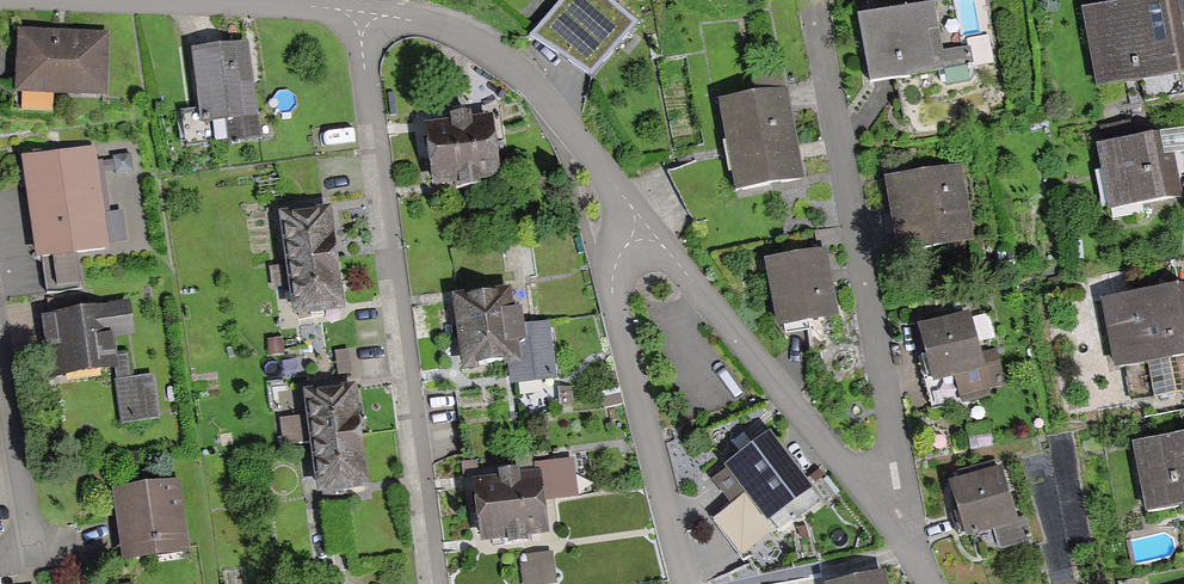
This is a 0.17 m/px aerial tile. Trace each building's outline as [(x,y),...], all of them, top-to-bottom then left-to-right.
[(601,0),(566,0),(537,37),(589,78),(632,24),(601,0)] [(1083,13),(1096,89),(1182,74),(1169,0),(1159,0),(1083,13)] [(1173,17),(1183,15),(1183,0),(1172,0),(1173,17)] [(928,6),(857,20),(870,86),(965,68),(962,49),(938,53),(928,6)] [(102,39),(18,35),(16,94),(100,98),(102,39)] [(248,41),(191,49),(201,114),(212,113),(213,123),(235,120),(238,142),(262,139),(248,41)] [(751,74),(755,95),(720,102),(736,192),(804,180),(784,68),(751,74)] [(428,126),(431,156),(494,149),(491,119),(428,126)] [(1157,140),(1099,150),(1110,212),(1179,200),(1171,156),(1160,158),(1157,140)] [(497,179),(494,149),(431,156),(434,186),(497,179)] [(96,151),(23,160),(35,259),(42,258),(46,291),(76,288),(71,253),(106,249),(105,243),(119,242),(116,215),(105,216),(100,176),(131,172),(130,158),(97,162),(96,151)] [(968,240),(955,171),(889,183),(901,252),(968,240)] [(281,216),(288,266),(334,259),(328,210),(281,216)] [(825,250),(764,262),(777,325),(838,313),(825,250)] [(341,312),(334,259),(288,266),(270,268),(273,288),(288,286),(293,319),(341,312)] [(1101,304),(1114,371),(1183,359),(1183,335),(1176,291),(1101,304)] [(454,299),(458,336),(525,328),(523,312),(514,313),(512,292),(454,299)] [(131,334),(128,305),(41,316),(49,378),(111,370),(118,425),(153,421),(148,378),(129,380),(125,355),(114,356),(111,337),(131,334)] [(964,322),(920,333),(932,382),(953,377),(957,395),(999,385),(990,352),(973,356),(964,322)] [(525,328),(458,336),(463,371),(509,366),(511,382),(552,378),(546,325),(525,328)] [(281,353),(280,340),(266,341),(267,354),(281,353)] [(349,379),(348,352),(334,353),(335,379),(349,379)] [(306,394),(314,445),(359,439),(352,388),(306,394)] [(569,389),(559,390),(560,407),(571,406),(569,389)] [(810,487),(771,436),(711,481),(732,509),(716,521),(744,559),(781,531),(770,517),(810,487)] [(1134,448),(1147,513),(1182,506),(1183,516),(1183,438),(1134,448)] [(367,489),(359,439),(314,445),(321,496),(367,489)] [(539,476),(542,503),(579,498),(574,460),(537,465),(539,476)] [(483,475),(481,462),(462,465),(464,477),(483,475)] [(1021,542),(997,472),(952,488),(970,540),(993,531),(1000,550),(1021,542)] [(477,484),(481,511),(542,503),(539,476),(477,484)] [(174,487),(115,495),(124,562),(182,554),(174,487)] [(542,503),(481,511),(485,545),(547,537),(542,503)] [(549,554),(527,557),(528,566),(520,567),(522,583),(553,583),(549,554)] [(832,583),(888,583),(886,572),(832,583)]
